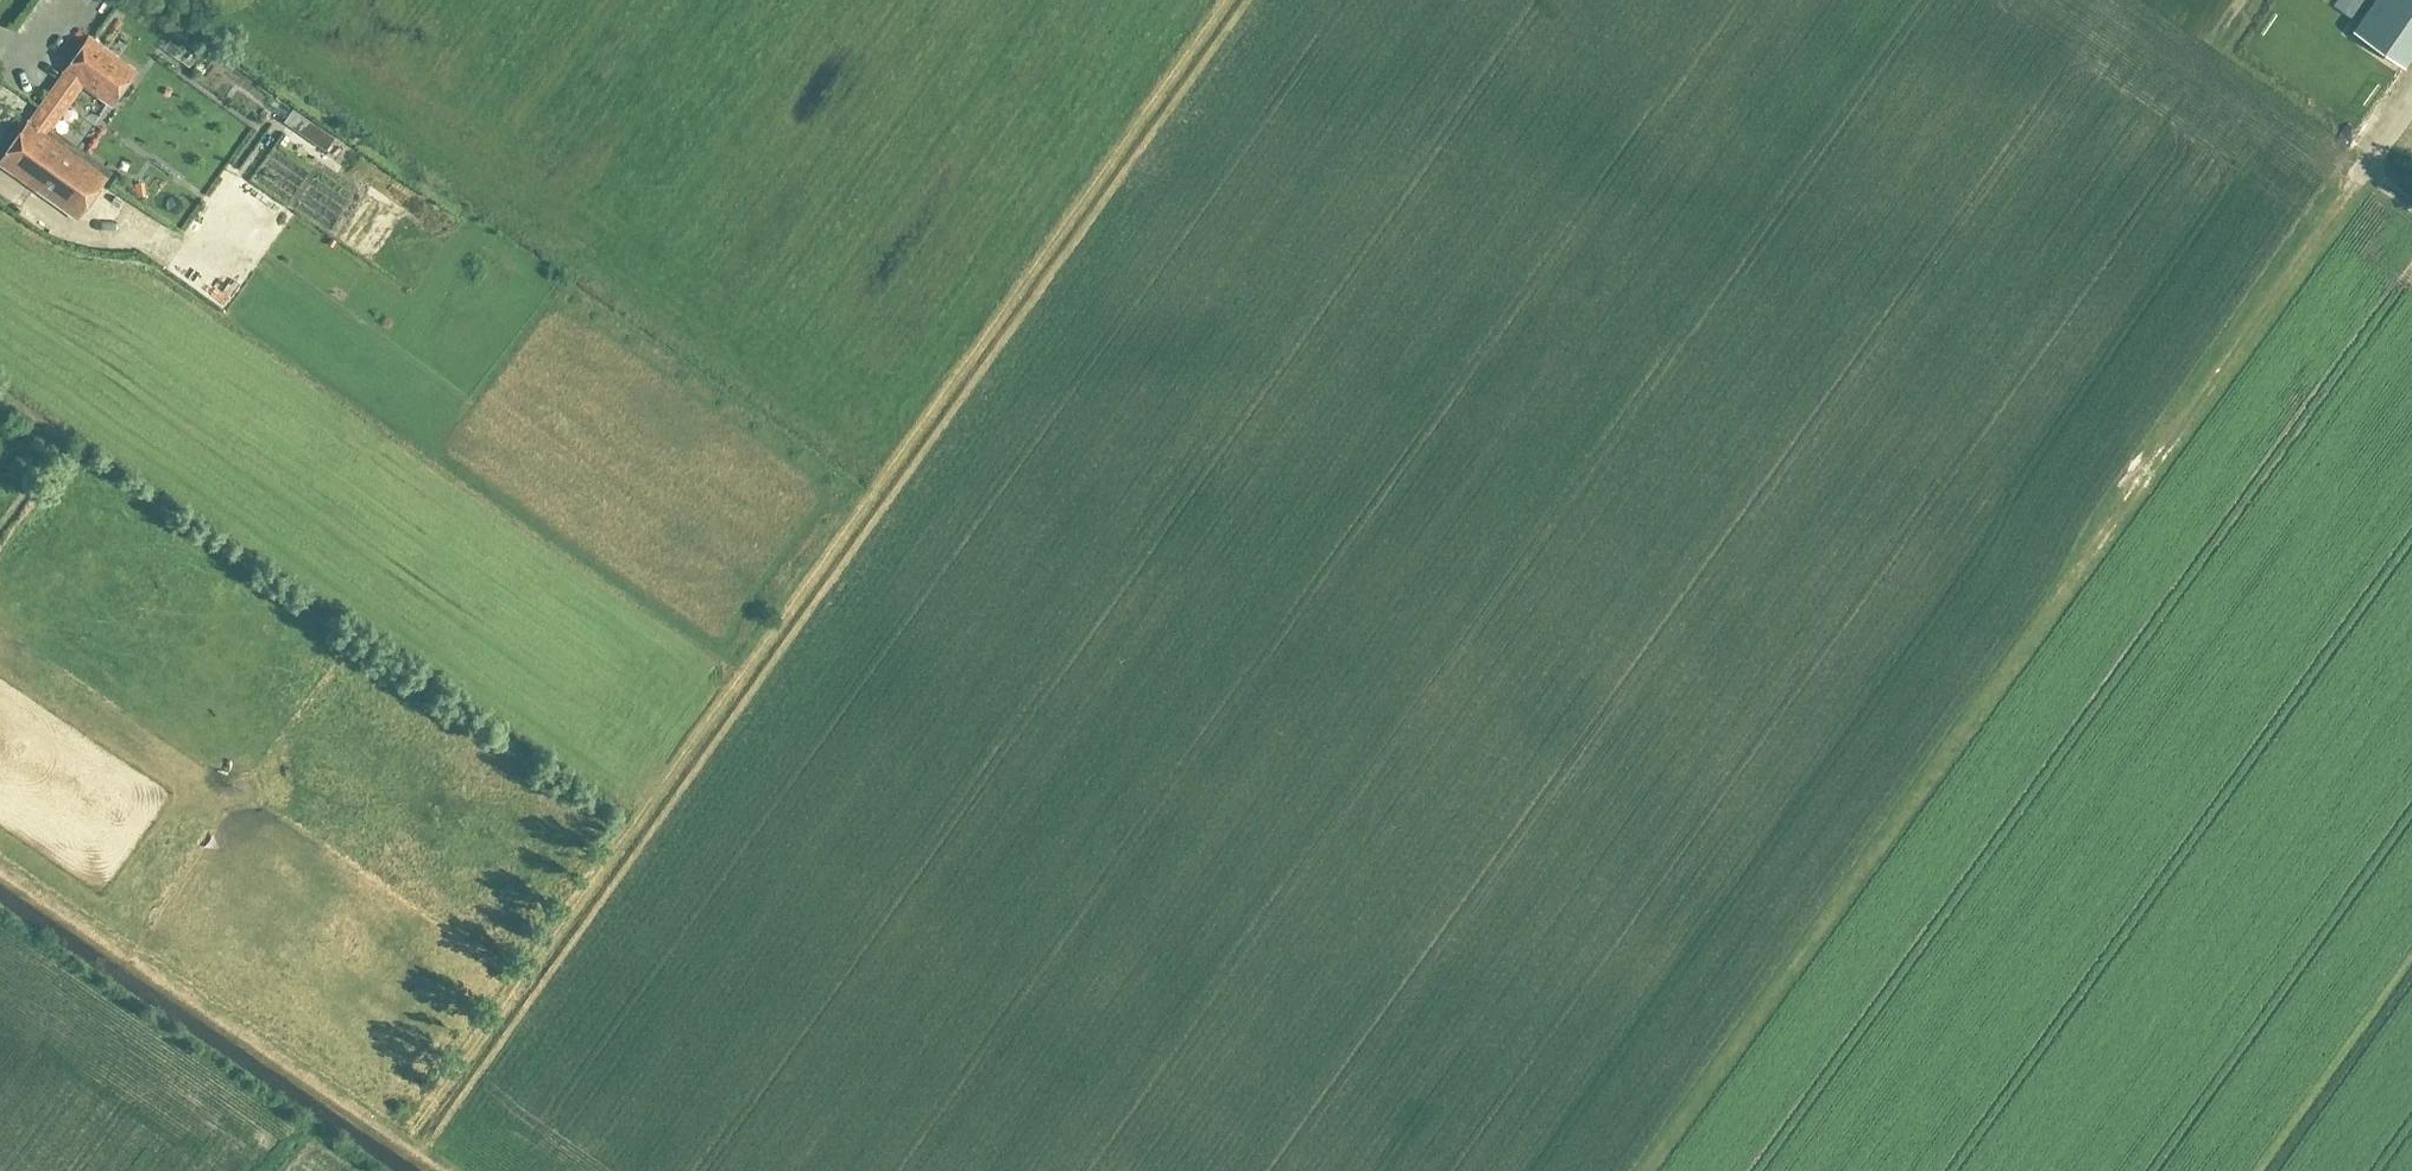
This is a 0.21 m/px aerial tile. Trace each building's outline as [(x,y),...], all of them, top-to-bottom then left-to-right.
[(2356,14),(2366,0),(2337,0),(2336,1),(2356,14)] [(136,70),(90,37),(65,72),(111,105),(136,70)] [(285,121),(315,142),(324,129),(294,108),(285,121)] [(29,122),(0,162),(0,163),(77,218),(106,177),(29,122)]
